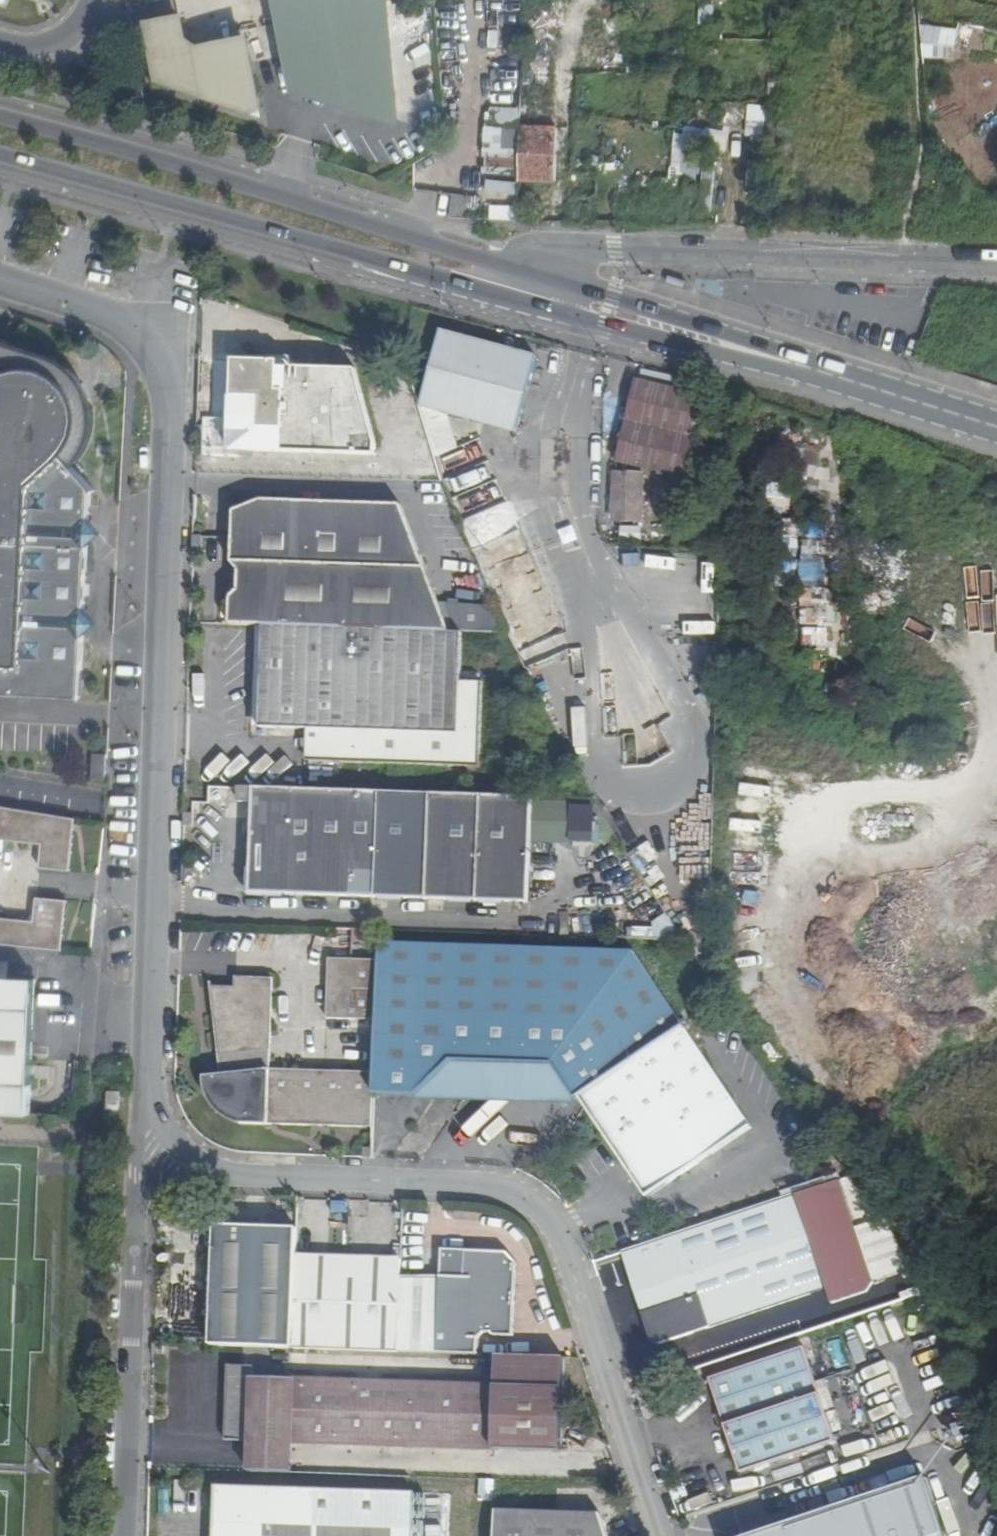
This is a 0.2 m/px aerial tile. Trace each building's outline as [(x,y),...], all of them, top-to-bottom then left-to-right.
[(299,86),(375,110),(393,115),(383,0),(281,0),(299,86)] [(222,90),(221,97),(262,110),(248,39),(188,51),(182,18),(151,24),(162,79),(206,92),(208,85),(211,89),(214,91),(217,91),(222,90)] [(921,58),(956,59),(957,27),(923,25),(921,58)] [(206,92),(221,97),(222,90),(217,91),(214,91),(211,89),(208,85),(206,92)] [(696,176),(701,150),(725,154),(728,133),(677,125),(670,171),(696,176)] [(520,129),(518,182),(555,183),(557,130),(520,129)] [(487,192),(516,194),(517,181),(488,179),(487,192)] [(449,217),(476,219),(477,195),(451,194),(449,217)] [(491,205),(490,219),(515,220),(516,206),(491,205)] [(519,434),(537,362),(440,336),(421,408),(519,434)] [(91,523),(93,489),(77,471),(88,454),(95,436),(96,430),(95,412),(88,413),(84,401),(79,394),(71,383),(63,376),(68,368),(55,361),(0,343),(0,670),(83,674),(85,639),(71,625),(87,613),(89,550),(76,536),(91,523)] [(378,444),(356,371),(294,369),(290,362),(234,361),(232,433),(231,451),(236,451),(377,455),(378,444)] [(88,413),(95,412),(92,399),(89,392),(85,385),(78,378),(68,368),(63,376),(71,383),(79,394),(84,401),(88,413)] [(617,466),(692,484),(712,401),(636,384),(617,466)] [(204,427),(196,427),(196,435),(204,436),(204,432),(204,427)] [(231,451),(232,433),(204,432),(204,436),(204,457),(236,458),(236,451),(231,451)] [(492,462),(446,479),(475,558),(485,554),(502,600),(539,587),(520,536),(492,462)] [(614,526),(643,527),(645,478),(615,477),(614,526)] [(471,634),(501,636),(490,609),(448,605),(454,622),(447,624),(401,508),(261,500),(233,510),(232,563),(239,569),(238,589),(224,604),(224,616),(233,624),(256,625),(263,625),(471,634)] [(89,550),(95,544),(105,537),(97,529),(91,523),(76,536),(89,550)] [(203,533),(193,533),(192,550),(203,551),(203,533)] [(100,627),(91,618),(87,613),(71,625),(85,639),(90,635),(100,627)] [(526,630),(534,660),(564,651),(556,621),(526,630)] [(263,625),(256,625),(252,727),(258,727),(263,625)] [(469,682),(471,634),(263,625),(258,727),(316,729),(343,730),(342,754),(348,755),(347,763),(487,768),(492,683),(469,682)] [(83,674),(0,670),(0,715),(3,711),(4,707),(5,700),(82,704),(83,674)] [(314,761),(347,763),(348,755),(342,754),(343,730),(316,729),(314,761)] [(106,780),(107,754),(93,753),(91,780),(106,780)] [(255,815),(254,787),(225,788),(225,815),(255,815)] [(530,903),(534,798),(256,787),(252,892),(530,903)] [(76,826),(77,825),(0,812),(0,845),(44,850),(41,874),(71,877),(76,826)] [(184,812),(184,826),(193,826),(193,812),(184,812)] [(63,957),(69,907),(37,904),(34,927),(0,924),(0,951),(63,957)] [(672,916),(653,920),(657,939),(676,935),(672,916)] [(453,1062),(498,1064),(564,1067),(562,1101),(585,1100),(648,1200),(698,1164),(694,1159),(706,1151),(709,1157),(755,1127),(687,1028),(636,951),(502,949),(379,946),(379,959),(376,1019),(375,1071),(373,1094),(415,1095),(453,1062)] [(376,1019),(379,959),(331,958),(329,1017),(376,1019)] [(265,1124),(372,1126),(373,1094),(375,1071),(271,1068),(275,977),(236,976),(236,988),(211,986),(221,1075),(202,1078),(201,1087),(202,1095),(205,1104),(210,1111),(218,1117),(226,1121),(234,1122),(265,1124)] [(37,984),(0,983),(0,1117),(32,1118),(37,984)] [(415,1095),(497,1098),(562,1101),(564,1067),(498,1064),(453,1062),(415,1095)] [(694,1159),(698,1164),(709,1157),(706,1151),(694,1159)] [(797,1194),(670,1235),(624,1251),(653,1341),(660,1344),(828,1288),(833,1303),(868,1292),(875,1282),(857,1228),(888,1218),(851,1176),(797,1194)] [(212,1245),(212,1262),(211,1296),(210,1346),(293,1348),(294,1297),(295,1263),(295,1257),(295,1247),(295,1230),(269,1229),(262,1236),(247,1236),(241,1228),(212,1228),(212,1245)] [(401,1278),(400,1299),(399,1352),(478,1354),(479,1339),(487,1332),(494,1332),(497,1335),(517,1336),(518,1317),(513,1317),(514,1305),(519,1305),(519,1268),(507,1253),(442,1250),(441,1280),(401,1278)] [(401,1278),(400,1266),(401,1259),(295,1257),(295,1263),(294,1297),(293,1348),(399,1352),(400,1299),(401,1278)] [(163,1355),(163,1344),(153,1344),(153,1354),(163,1355)] [(838,1442),(806,1347),(710,1379),(741,1472),(838,1442)] [(565,1357),(497,1356),(496,1386),(252,1379),(252,1368),(227,1366),(225,1441),(251,1442),(291,1443),(563,1451),(565,1357)] [(291,1443),(251,1442),(250,1473),(291,1474),(291,1443)] [(626,1489),(623,1481),(616,1484),(618,1491),(626,1489)] [(928,1482),(769,1535),(946,1535),(928,1482)] [(215,1488),(213,1535),(413,1535),(414,1492),(215,1488)] [(602,1513),(496,1510),(496,1535),(609,1535),(602,1513)]
